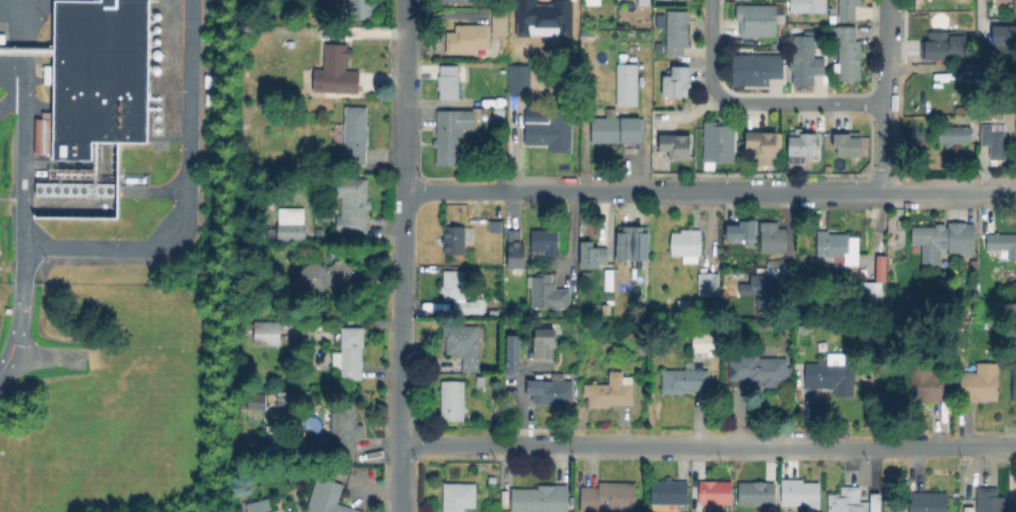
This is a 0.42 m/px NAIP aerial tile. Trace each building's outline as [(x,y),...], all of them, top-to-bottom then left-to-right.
[(102,1),(102,0),(150,0),(149,142),(93,142),(92,159),(75,159),(75,158),(36,157),(36,122),(54,122),(55,112),(56,1),(102,1)] [(349,19),(349,0),(379,0),(379,11),(374,11),(374,18),(349,19)] [(792,12),(792,0),(826,0),(826,13),(792,12)] [(839,20),(839,0),(860,0),(860,20),(839,20)] [(777,6),(777,36),(745,36),(745,22),(738,22),(738,6),(777,6)] [(509,7),(508,35),(493,35),(493,7),(509,7)] [(688,11),(687,47),(682,47),(682,55),(665,55),(665,11),(688,11)] [(491,24),(491,49),(476,49),(476,54),(446,53),(447,31),(456,31),(456,24),(491,24)] [(861,28),(860,76),(858,76),(858,81),(838,80),(839,34),(834,34),(834,28),(861,28)] [(995,28),(1015,28),(1015,53),(995,53),(995,28)] [(964,33),(964,59),(923,59),(923,45),(929,45),(929,32),(964,33)] [(308,38),(308,49),(300,49),(301,38),(308,38)] [(818,40),(817,60),(823,60),(823,78),(812,78),(811,84),(791,84),(791,55),(798,55),(798,40),(818,40)] [(346,44),(345,71),(325,70),(326,44),(346,44)] [(501,60),(479,64),(477,54),(499,50),(501,60)] [(783,56),(783,80),(767,80),(767,86),(733,86),(733,56),(783,56)] [(981,63),(979,82),(958,80),(959,62),(981,63)] [(637,63),(637,100),(618,100),(618,63),(637,63)] [(459,64),(459,99),(439,99),(440,89),(438,89),(438,75),(440,75),(440,64),(459,64)] [(531,64),(531,94),(509,93),(510,64),(531,64)] [(51,68),(51,84),(42,84),(42,68),(51,68)] [(688,70),(688,94),(666,94),(666,76),(672,76),(672,70),(688,70)] [(369,127),(368,144),(367,144),(367,164),(344,163),(345,106),(367,107),(367,127),(369,127)] [(494,116),(494,107),(503,107),(503,117),(494,116)] [(472,112),(472,129),(463,129),(463,164),(437,164),(438,112),(472,112)] [(573,115),(573,152),(554,151),(554,147),(526,147),(526,122),(550,122),(550,115),(573,115)] [(644,117),(644,139),(641,139),(642,142),(639,142),(639,147),(623,147),(623,143),(592,142),(592,116),(644,117)] [(735,125),(735,160),(704,160),(705,120),(719,120),(719,125),(735,125)] [(1005,129),(1005,160),(990,160),(990,145),(981,145),(981,124),(993,124),(993,129),(1005,129)] [(971,126),(971,142),(963,142),(963,144),(953,144),(953,148),(945,148),(945,143),(939,143),(939,126),(971,126)] [(775,132),(775,156),(748,156),(748,132),(775,132)] [(814,132),(814,156),(791,155),(791,132),(814,132)] [(860,133),(860,155),(838,155),(838,133),(860,133)] [(690,137),(689,157),(675,157),(675,152),(661,151),(661,137),(690,137)] [(368,177),(368,234),(337,234),(337,215),(347,215),(347,198),(344,198),(344,177),(368,177)] [(118,187),(118,196),(47,196),(47,190),(40,190),(40,181),(105,181),(105,187),(118,187)] [(755,224),(755,238),(729,238),(729,225),(742,225),(742,216),(755,216),(755,224)] [(305,217),(305,243),(278,243),(278,217),(305,217)] [(787,229),(787,253),(759,252),(759,224),(779,224),(779,229),(787,229)] [(274,225),(274,237),(264,237),(264,225),(274,225)] [(974,225),(974,253),(945,252),(945,243),(940,243),(939,266),(922,265),(922,246),(914,246),(914,226),(961,226),(961,225),(974,225)] [(465,226),(465,254),(445,254),(444,244),(442,244),(442,237),(444,237),(445,226),(465,226)] [(558,229),(559,249),(560,249),(560,256),(547,256),(547,258),(532,258),(531,230),(558,229)] [(648,229),(648,258),(619,258),(619,229),(648,229)] [(701,229),(701,256),(672,256),(672,233),(681,233),(681,229),(701,229)] [(859,236),(859,265),(845,265),(845,256),(818,256),(818,229),(839,229),(839,233),(849,233),(849,236),(859,236)] [(521,232),(521,243),(525,243),(525,266),(502,266),(502,243),(509,243),(509,231),(521,232)] [(999,234),(1015,234),(1015,260),(1009,260),(1009,249),(987,249),(987,234),(996,234),(995,232),(999,232),(999,234)] [(607,257),(607,259),(599,259),(599,267),(583,267),(583,266),(581,266),(581,237),(591,237),(591,247),(607,247),(607,257)] [(882,252),(882,267),(879,267),(879,277),(867,277),(867,261),(874,261),(874,252),(882,252)] [(332,283),(326,284),(322,288),(318,290),(316,290),(311,290),(306,288),(303,285),(301,283),(300,280),(300,278),(300,275),(300,273),(301,271),(302,268),(303,266),(307,263),(312,262),(317,262),(319,262),(323,265),(330,265),(333,262),(336,260),(341,259),(343,259),(345,260),(349,262),(352,266),(353,268),(354,271),(354,273),(354,275),(353,277),(352,280),(349,283),(345,285),(341,286),(336,285),(332,283)] [(466,270),(466,300),(476,300),(476,298),(484,298),(484,313),(453,313),(453,300),(444,299),(444,292),(442,292),(442,286),(444,286),(444,270),(466,270)] [(717,273),(717,295),(698,295),(699,273),(717,273)] [(773,274),(773,311),(757,311),(757,294),(739,294),(740,283),(751,283),(751,274),(773,274)] [(571,288),(571,307),(533,306),(533,277),(552,277),(552,288),(571,288)] [(882,283),(881,310),(864,310),(865,283),(882,283)] [(977,308),(977,316),(965,316),(966,307),(977,308)] [(321,321),(321,329),(309,329),(309,321),(321,321)] [(280,322),(280,345),(256,345),(256,322),(280,322)] [(364,327),(364,346),(362,346),(362,379),(342,379),(342,368),(333,368),(333,351),(341,351),(342,327),(364,327)] [(479,355),(479,371),(464,371),(464,355),(448,355),(448,339),(444,339),(444,327),(480,328),(479,355)] [(552,330),(552,360),(536,360),(537,330),(552,330)] [(715,335),(715,351),(694,351),(694,335),(715,335)] [(519,363),(519,374),(508,374),(508,338),(519,338),(519,363)] [(647,344),(647,355),(638,355),(638,344),(647,344)] [(787,357),(787,383),(779,383),(779,387),(762,386),(762,383),(747,383),(747,379),(730,379),(730,353),(760,353),(760,357),(787,357)] [(949,372),(949,401),(911,400),(912,361),(934,362),(934,372),(949,372)] [(999,361),(998,400),(961,399),(961,372),(977,372),(977,361),(999,361)] [(855,390),(855,397),(836,397),(836,390),(806,390),(807,363),(855,363),(855,390)] [(709,369),(709,391),(685,390),(685,394),(662,394),(663,369),(709,369)] [(633,376),(633,384),(634,384),(634,404),(609,404),(609,407),(588,407),(588,396),(584,396),(584,383),(609,384),(609,370),(623,370),(623,376),(633,376)] [(794,387),(794,371),(803,371),(803,387),(794,387)] [(574,380),(573,404),(559,404),(559,407),(551,407),(551,404),(535,404),(535,393),(524,393),(524,380),(542,380),(542,379),(574,380)] [(464,381),(464,420),(441,419),(442,380),(464,381)] [(265,392),(265,408),(247,408),(247,392),(265,392)] [(356,401),(356,410),(358,410),(358,424),(363,424),(363,438),(358,438),(358,451),(339,451),(339,436),(337,436),(337,435),(332,435),(332,411),(337,411),(337,410),(345,410),(345,401),(356,401)] [(365,511),(304,511),(310,496),(304,494),(306,486),(312,488),(312,487),(320,490),(325,477),(344,484),(338,502),(365,511)] [(672,477),(672,481),(688,481),(688,505),(652,504),(651,481),(666,481),(666,477),(672,477)] [(819,482),(819,504),(783,504),(783,479),(803,479),(803,482),(819,482)] [(731,480),(731,504),(695,504),(695,480),(731,480)] [(465,507),(465,511),(443,511),(444,482),(477,483),(476,507),(465,507)] [(618,511),(599,511),(581,511),(582,485),(599,486),(600,482),(637,483),(636,511),(618,511)] [(776,482),(776,505),(769,505),(769,511),(760,511),(760,506),(739,505),(739,482),(776,482)] [(1005,495),(1005,511),(978,511),(977,487),(999,487),(998,495),(1005,495)] [(568,488),(567,511),(512,511),(513,488),(568,488)] [(869,503),(869,511),(830,511),(830,497),(842,497),(842,490),(843,490),(861,490),(861,503),(869,503)] [(878,493),(868,492),(867,511),(877,511),(878,493)] [(947,493),(947,511),(910,511),(910,492),(947,493)] [(271,503),(274,511),(248,511),(248,510),(256,508),(254,503),(265,500),(266,504),(271,503)]
